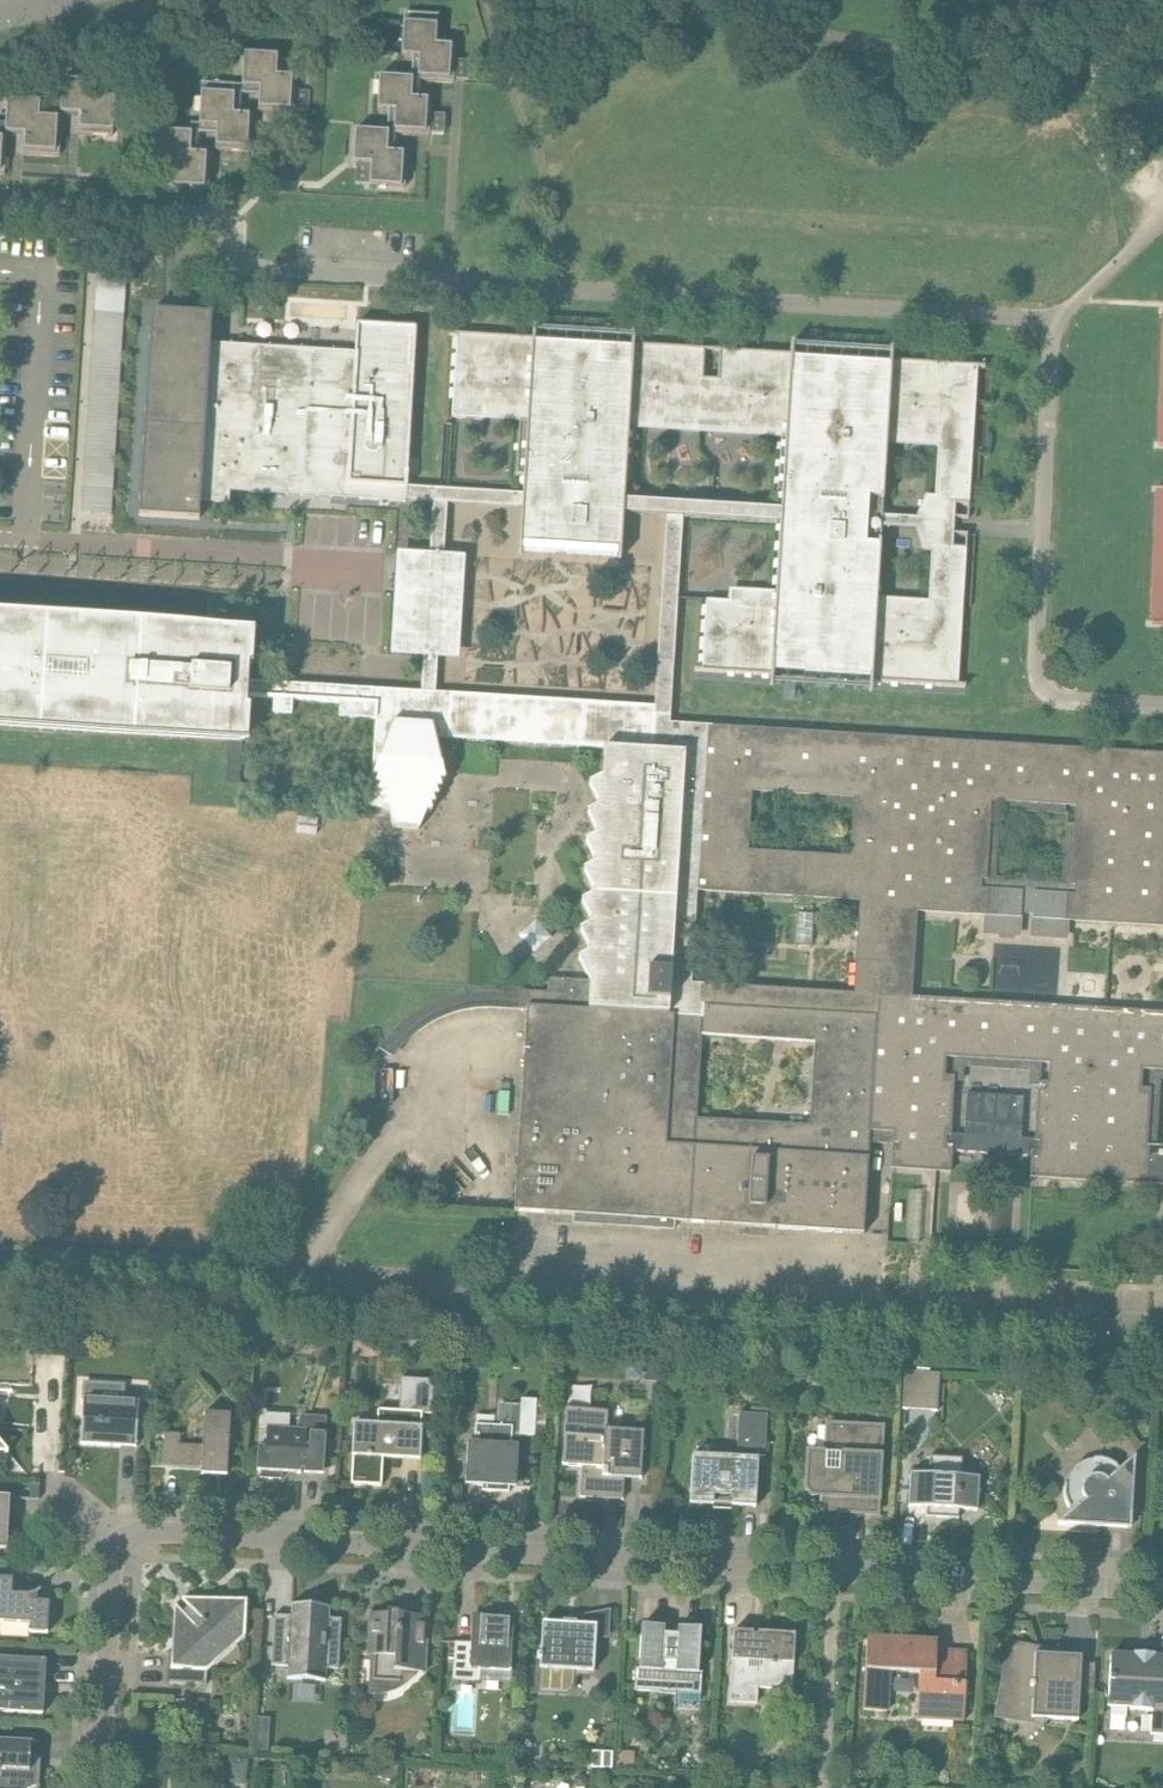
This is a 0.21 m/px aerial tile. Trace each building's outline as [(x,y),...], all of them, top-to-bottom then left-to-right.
[(453,83),(454,83),(457,47),(437,46),(439,16),(405,14),(403,57),(414,58),(412,79),(412,81),(419,81),(433,82),(453,83)] [(381,29),(381,44),(401,44),(401,28),(381,29)] [(260,96),(259,112),(295,115),(297,78),(277,76),(278,57),(245,55),(243,86),(242,95),(260,96)] [(432,100),(419,99),(418,99),(419,81),(412,81),(412,79),(380,77),(378,111),(389,111),(388,133),(388,134),(395,135),(411,136),(430,137),(432,100)] [(63,81),(61,119),(62,119),(62,114),(80,115),(79,135),(113,137),(115,99),(96,98),(97,83),(63,81)] [(216,151),(251,153),(254,117),(241,116),(242,95),(243,86),(202,84),(200,125),(199,134),(217,135),(216,151)] [(60,157),(62,119),(61,119),(40,117),(41,102),(8,100),(5,139),(7,139),(7,134),(25,135),(24,155),(60,157)] [(209,190),(211,155),(197,154),(199,134),(200,125),(191,124),(191,134),(159,132),(157,165),(174,167),(173,187),(209,190)] [(406,188),(408,154),(394,153),(395,135),(388,134),(388,133),(356,131),(354,164),(371,165),(370,186),(406,188)] [(97,292),(84,513),(114,514),(127,293),(97,292)] [(810,733),(670,724),(677,600),(682,518),(780,524),(774,611),(740,609),(741,603),(706,601),(706,602),(702,669),(694,669),(694,672),(810,679),(965,688),(965,686),(958,685),(967,535),(944,534),(945,518),(968,520),(968,519),(978,369),(985,370),(985,367),(810,356),(450,334),(449,337),(457,337),(452,419),(484,421),(520,422),(516,476),(524,476),(523,494),(408,487),(407,486),(417,328),(357,325),(355,354),(210,345),(212,315),(152,312),(139,517),(199,521),(201,502),(228,504),(228,502),(228,491),(331,498),(347,499),(405,502),(405,501),(434,503),(434,507),(433,507),(430,552),(428,580),(425,580),(425,579),(425,578),(425,577),(424,576),(424,575),(423,574),(423,573),(422,573),(421,572),(420,572),(420,571),(419,571),(418,571),(417,571),(416,571),(415,571),(414,571),(413,571),(412,572),(411,572),(411,573),(410,573),(410,574),(409,574),(409,575),(408,575),(408,576),(408,577),(408,578),(407,578),(407,579),(403,579),(399,649),(424,650),(423,657),(421,693),(360,689),(248,683),(248,679),(249,663),(250,637),(250,636),(0,621),(0,725),(86,730),(99,731),(245,740),(248,699),(273,701),(273,715),(292,716),(293,702),(330,705),(339,705),(338,719),(375,722),(371,809),(388,810),(388,811),(391,823),(393,830),(423,832),(461,775),(441,729),(607,739),(606,764),(596,767),(604,793),(594,795),(602,821),(593,824),(600,850),(591,853),(599,879),(590,881),(597,907),(588,910),(596,936),(586,939),(594,966),(593,998),(502,991),(500,991),(499,991),(498,990),(497,990),(496,990),(495,990),(493,990),(492,990),(491,990),(490,990),(489,990),(488,990),(486,990),(485,990),(484,990),(483,990),(482,991),(480,991),(479,991),(478,991),(477,991),(476,991),(475,991),(473,991),(472,991),(471,992),(470,992),(469,992),(468,992),(466,992),(465,993),(464,993),(463,993),(462,993),(461,994),(460,994),(458,994),(457,994),(456,995),(455,995),(454,995),(453,996),(452,996),(450,996),(449,997),(448,997),(447,997),(446,998),(445,998),(444,999),(443,999),(442,999),(441,1000),(439,1000),(438,1001),(437,1001),(436,1002),(435,1002),(434,1003),(433,1003),(432,1004),(431,1004),(430,1005),(429,1005),(428,1006),(427,1006),(426,1007),(425,1007),(424,1008),(423,1009),(422,1009),(421,1010),(420,1010),(419,1011),(418,1012),(417,1012),(416,1013),(415,1014),(414,1014),(413,1015),(412,1016),(411,1016),(410,1017),(409,1018),(408,1018),(407,1019),(406,1020),(405,1021),(404,1021),(403,1022),(403,1023),(402,1024),(401,1024),(400,1025),(399,1026),(398,1027),(397,1028),(396,1028),(396,1029),(395,1030),(394,1031),(393,1032),(392,1033),(391,1034),(390,1035),(389,1036),(388,1037),(388,1038),(387,1039),(386,1040),(385,1041),(384,1042),(383,1043),(383,1044),(382,1045),(381,1046),(380,1047),(380,1048),(379,1049),(378,1050),(378,1051),(377,1052),(377,1053),(376,1054),(375,1055),(387,1063),(388,1062),(388,1061),(389,1060),(390,1059),(390,1058),(391,1058),(391,1057),(392,1056),(392,1055),(393,1054),(394,1053),(394,1052),(395,1052),(396,1051),(396,1050),(397,1049),(398,1048),(398,1047),(399,1047),(400,1046),(400,1045),(401,1044),(402,1043),(403,1043),(403,1042),(404,1041),(405,1040),(406,1039),(407,1038),(408,1037),(409,1036),(410,1035),(411,1035),(412,1034),(412,1033),(413,1033),(414,1032),(415,1031),(416,1031),(417,1030),(417,1029),(418,1029),(419,1028),(420,1027),(421,1027),(422,1026),(423,1025),(424,1024),(425,1024),(426,1023),(427,1023),(428,1022),(429,1022),(430,1021),(431,1021),(431,1020),(432,1019),(433,1019),(434,1018),(435,1018),(436,1018),(437,1017),(438,1017),(439,1016),(440,1016),(441,1015),(442,1015),(443,1014),(444,1014),(445,1014),(446,1013),(447,1013),(448,1012),(449,1012),(450,1012),(451,1011),(452,1011),(453,1011),(454,1010),(455,1010),(456,1010),(457,1009),(458,1009),(459,1009),(460,1009),(461,1008),(462,1008),(463,1008),(464,1008),(465,1007),(466,1007),(467,1007),(468,1007),(469,1006),(470,1006),(471,1006),(472,1006),(473,1006),(474,1006),(475,1006),(476,1005),(477,1005),(478,1005),(479,1005),(480,1005),(482,1005),(483,1005),(484,1005),(485,1005),(486,1005),(487,1005),(488,1005),(489,1005),(490,1005),(491,1005),(492,1005),(493,1005),(494,1005),(495,1005),(496,1005),(497,1005),(498,1005),(499,1005),(501,1005),(528,1007),(516,1210),(516,1212),(515,1212),(548,1214),(554,1215),(575,1216),(574,1225),(675,1231),(676,1222),(770,1228),(810,1230),(865,1234),(871,1131),(895,1132),(893,1168),(952,1171),(953,1146),(946,1145),(946,1135),(952,1136),(955,1077),(946,1076),(947,1056),(1051,1062),(1050,1082),(1040,1082),(1036,1141),(1042,1141),(1041,1151),(1034,1151),(1032,1176),(1162,1184),(1162,1147),(1148,1146),(1152,1089),(1142,1088),(1143,1068),(1162,1069),(1162,755),(810,733)] [(1157,489),(1152,625),(1162,626),(1162,489),(1157,489)] [(474,1368),(491,1368),(491,1352),(474,1352),(474,1368)] [(630,1371),(649,1371),(650,1357),(631,1356),(630,1371)] [(942,1413),(945,1377),(911,1375),(908,1411),(942,1413)] [(11,1392),(12,1384),(0,1384),(0,1391),(11,1392)] [(83,1399),(81,1445),(136,1448),(139,1402),(119,1401),(115,1397),(106,1396),(102,1400),(83,1399)] [(520,1437),(535,1438),(537,1401),(521,1400),(520,1437)] [(582,1467),(580,1498),(623,1501),(625,1479),(641,1480),(644,1432),(607,1430),(608,1412),(565,1410),(562,1466),(582,1467)] [(354,1423),(353,1438),(351,1485),(382,1487),(383,1458),(420,1460),(422,1413),(378,1411),(378,1425),(354,1423)] [(736,1458),(693,1455),(690,1504),(756,1508),(759,1459),(765,1460),(767,1414),(739,1412),(736,1458)] [(163,1466),(202,1469),(201,1475),(227,1476),(230,1416),(205,1414),(203,1447),(179,1445),(180,1435),(164,1434),(163,1466)] [(258,1447),(257,1472),(261,1472),(260,1479),(281,1480),(283,1473),(301,1474),(301,1470),(323,1471),(326,1418),(301,1416),(296,1430),(267,1429),(266,1448),(258,1447)] [(805,1492),(810,1498),(812,1499),(822,1500),(822,1512),(877,1515),(882,1426),(826,1423),(824,1452),(807,1451),(805,1492)] [(509,1494),(509,1488),(517,1488),(520,1446),(512,1445),(513,1428),(475,1426),(474,1443),(469,1443),(466,1485),(482,1486),(482,1492),(509,1494)] [(910,1474),(908,1507),(927,1508),(926,1518),(958,1520),(959,1510),(977,1512),(979,1478),(961,1477),(962,1459),(930,1457),(929,1475),(910,1474)] [(1058,1526),(1099,1528),(1131,1530),(1136,1457),(1134,1458),(1120,1471),(1116,1467),(1111,1463),(1106,1461),(1100,1460),(1094,1460),(1087,1461),(1081,1464),(1076,1468),(1071,1473),(1067,1479),(1065,1485),(1064,1491),(1065,1497),(1066,1503),(1069,1508),(1072,1513),(1058,1526)] [(1,1528),(8,1529),(10,1498),(0,1497),(0,1544),(1,1528)] [(13,1579),(0,1579),(0,1623),(31,1625),(31,1632),(29,1631),(29,1633),(48,1634),(49,1603),(37,1602),(32,1594),(24,1595),(12,1595),(13,1579)] [(168,1655),(166,1684),(206,1687),(207,1672),(245,1639),(247,1603),(183,1599),(174,1606),(172,1655),(168,1655)] [(274,1616),(271,1666),(288,1667),(287,1679),(326,1682),(326,1670),(338,1670),(341,1620),(329,1619),(330,1608),(291,1605),(291,1617),(274,1616)] [(418,1673),(425,1673),(428,1617),(370,1614),(368,1656),(371,1656),(368,1695),(369,1695),(370,1696),(371,1696),(372,1696),(373,1696),(374,1696),(375,1696),(376,1696),(377,1696),(378,1696),(379,1696),(380,1696),(381,1696),(382,1696),(383,1696),(384,1696),(385,1695),(386,1695),(387,1695),(388,1695),(389,1695),(390,1694),(391,1694),(392,1694),(393,1693),(394,1693),(395,1693),(396,1692),(397,1692),(398,1691),(399,1691),(400,1690),(401,1690),(401,1689),(402,1689),(403,1689),(403,1688),(404,1688),(405,1688),(405,1687),(406,1687),(406,1686),(407,1686),(408,1685),(409,1684),(410,1684),(410,1683),(411,1683),(411,1682),(412,1682),(412,1681),(413,1681),(413,1680),(414,1679),(415,1678),(416,1677),(416,1676),(417,1676),(417,1675),(418,1674),(418,1673)] [(455,1643),(453,1681),(479,1682),(480,1671),(511,1673),(514,1618),(472,1616),(471,1644),(455,1643)] [(574,1687),(575,1672),(593,1673),(596,1626),(577,1625),(577,1622),(563,1622),(562,1624),(542,1623),(540,1655),(537,1655),(537,1660),(540,1661),(540,1669),(536,1669),(534,1695),(564,1697),(565,1694),(567,1694),(569,1693),(570,1693),(571,1692),(572,1691),(573,1690),(574,1688),(574,1687)] [(635,1669),(634,1691),(659,1693),(659,1695),(675,1696),(675,1694),(701,1695),(702,1673),(698,1673),(701,1629),(678,1628),(678,1635),(664,1635),(665,1627),(642,1626),(639,1670),(635,1669)] [(733,1631),(729,1703),(757,1705),(758,1682),(793,1684),(795,1635),(733,1631)] [(963,1722),(964,1710),(967,1653),(936,1652),(937,1643),(867,1639),(863,1711),(887,1712),(889,1672),(919,1673),(916,1719),(963,1722)] [(1043,1719),(1080,1722),(1084,1657),(1043,1655),(1043,1649),(1010,1647),(1007,1696),(1005,1696),(1003,1697),(1001,1698),(1000,1700),(999,1702),(998,1704),(997,1706),(997,1708),(998,1710),(999,1712),(1000,1714),(1001,1716),(1003,1717),(1005,1718),(1007,1718),(1009,1719),(1012,1718),(1014,1718),(1015,1716),(1017,1715),(1043,1719)] [(1108,1707),(1130,1708),(1130,1711),(1152,1711),(1151,1734),(1162,1735),(1162,1659),(1155,1658),(1155,1656),(1133,1654),(1133,1657),(1111,1656),(1108,1707)] [(43,1715),(46,1662),(0,1659),(0,1713),(43,1715)] [(256,1748),(268,1750),(273,1719),(260,1717),(256,1748)] [(39,1786),(40,1758),(30,1758),(31,1743),(0,1742),(0,1787),(35,1787),(39,1786)] [(617,1768),(634,1769),(635,1752),(618,1751),(617,1768)] [(595,1770),(613,1770),(613,1753),(595,1753),(595,1770)] [(229,1781),(248,1782),(249,1759),(230,1758),(229,1781)] [(714,1776),(728,1777),(729,1762),(715,1761),(714,1776)]
